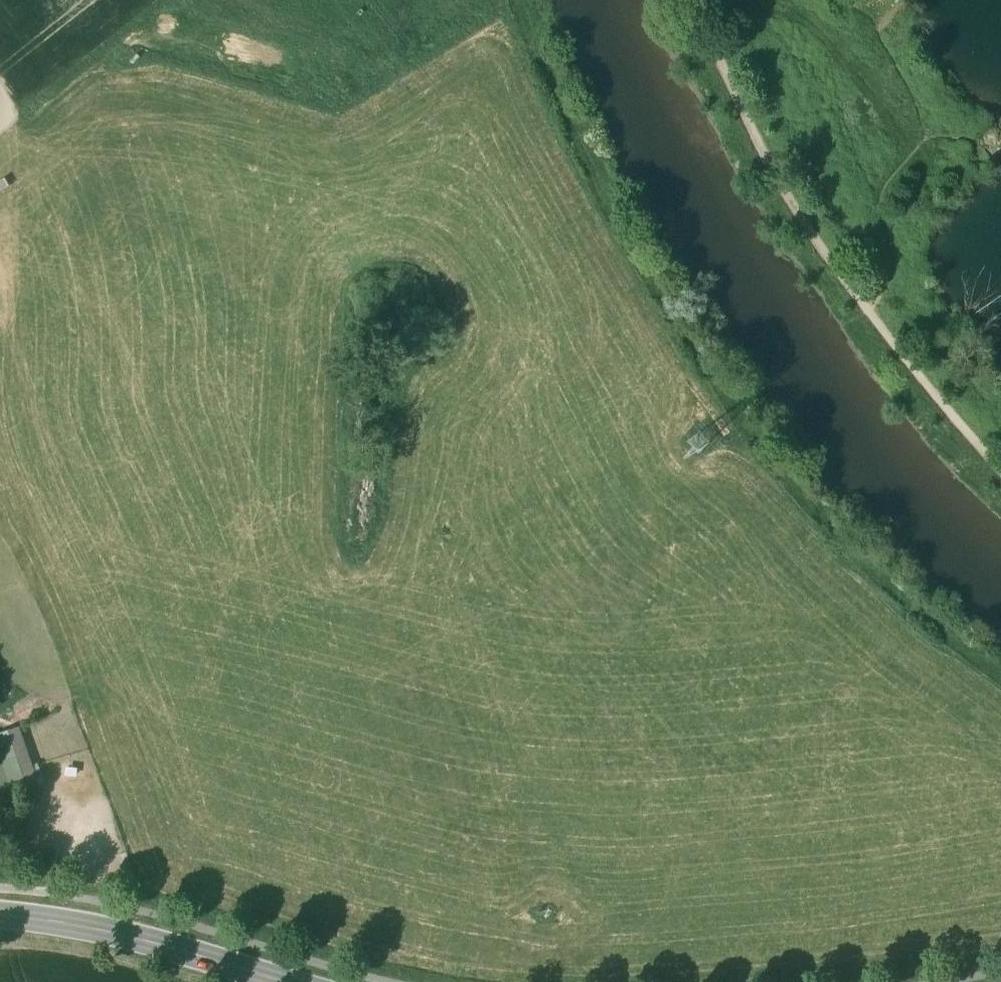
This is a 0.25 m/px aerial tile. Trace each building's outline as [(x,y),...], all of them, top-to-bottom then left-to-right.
[(0,759),(0,793),(26,784),(13,746),(0,750),(0,758),(0,759)]
